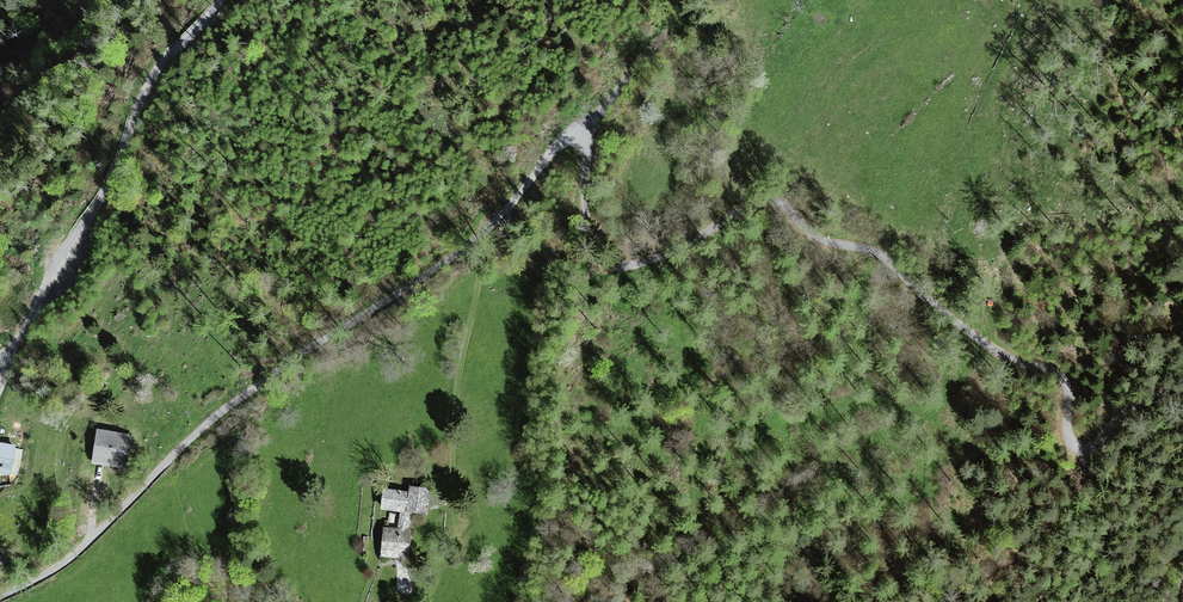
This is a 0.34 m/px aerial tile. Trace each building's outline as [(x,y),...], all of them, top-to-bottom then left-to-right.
[(132,438),(96,433),(91,466),(128,471),(132,438)] [(0,444),(0,476),(8,477),(13,447),(0,444)] [(425,513),(428,490),(423,489),(410,487),(409,494),(385,491),(383,508),(408,511),(425,513)] [(385,528),(382,555),(401,557),(402,549),(409,550),(411,531),(385,528)]
